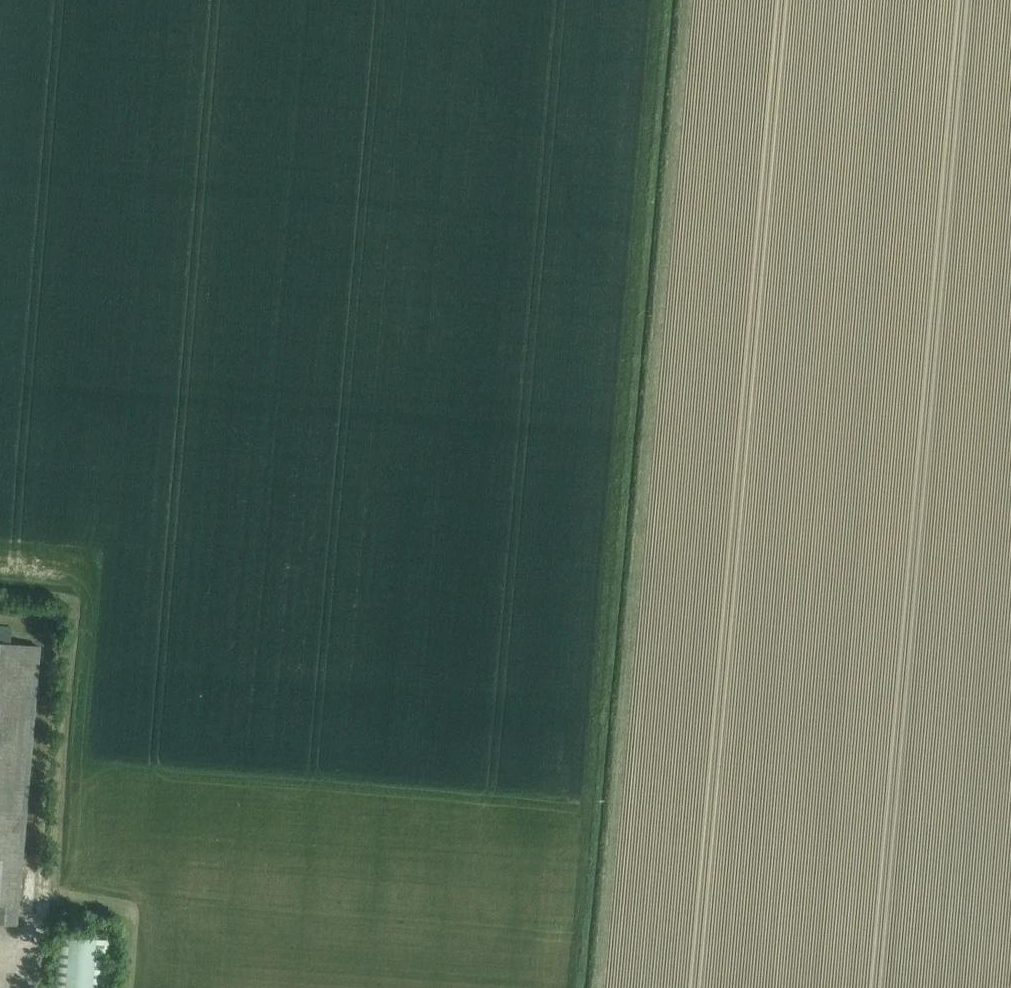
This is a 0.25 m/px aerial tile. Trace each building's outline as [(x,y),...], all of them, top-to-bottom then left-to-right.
[(18,925),(41,648),(0,644),(0,924),(18,925)] [(112,939),(53,935),(49,987),(109,987),(112,939)]
